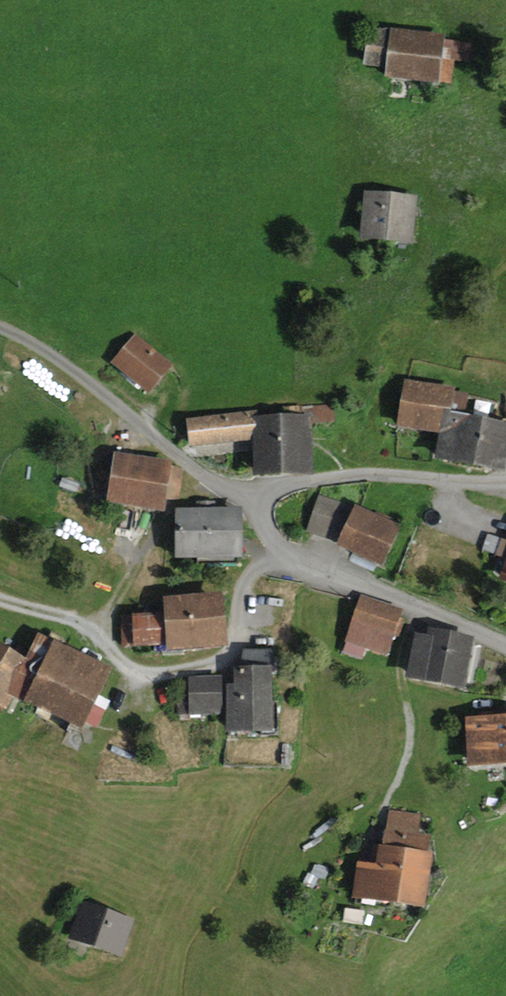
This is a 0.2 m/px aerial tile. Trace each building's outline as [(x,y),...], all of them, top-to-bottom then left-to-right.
[(445,35),(368,27),(364,66),(385,68),(384,80),(441,86),(441,83),(452,84),(455,58),(470,60),(472,44),(444,41),(445,35)] [(419,196),(365,191),(360,240),(415,245),(419,196)] [(135,334),(111,363),(150,395),(174,365),(135,334)] [(405,379),(398,428),(440,435),(436,459),(505,474),(505,424),(466,415),(469,395),(455,391),(456,388),(405,379)] [(258,411),(186,418),(190,447),(253,441),(254,477),(315,476),(312,423),(336,422),(335,405),(290,407),(291,415),(259,416),(258,411)] [(174,460),(115,451),(107,502),(164,510),(166,498),(180,500),(185,468),(173,466),(174,460)] [(320,495),(307,533),(339,543),(338,547),(383,567),(401,525),(356,504),(355,507),(320,495)] [(243,508),(175,509),(176,559),(244,558),(243,508)] [(224,593),(163,598),(164,613),(167,645),(167,652),(228,647),(224,593)] [(404,610),(362,596),(347,642),(389,656),(404,610)] [(164,613),(121,614),(123,647),(167,645),(164,613)] [(428,635),(416,633),(408,679),(468,690),(477,637),(429,628),(428,635)] [(38,633),(26,659),(0,644),(0,707),(8,712),(15,698),(82,730),(113,669),(38,633)] [(235,685),(226,685),(228,733),(273,732),(271,650),(243,651),(243,667),(234,667),(235,685)] [(222,676),(188,677),(188,683),(176,692),(177,715),(223,714),(222,676)] [(466,718),(469,767),(505,765),(505,715),(466,718)] [(422,815),(390,810),(383,846),(429,852),(431,835),(420,833),(422,815)] [(377,865),(357,862),(352,900),(427,910),(434,853),(429,852),(383,846),(379,846),(377,865)] [(136,920),(82,899),(67,937),(122,957),(136,920)]
